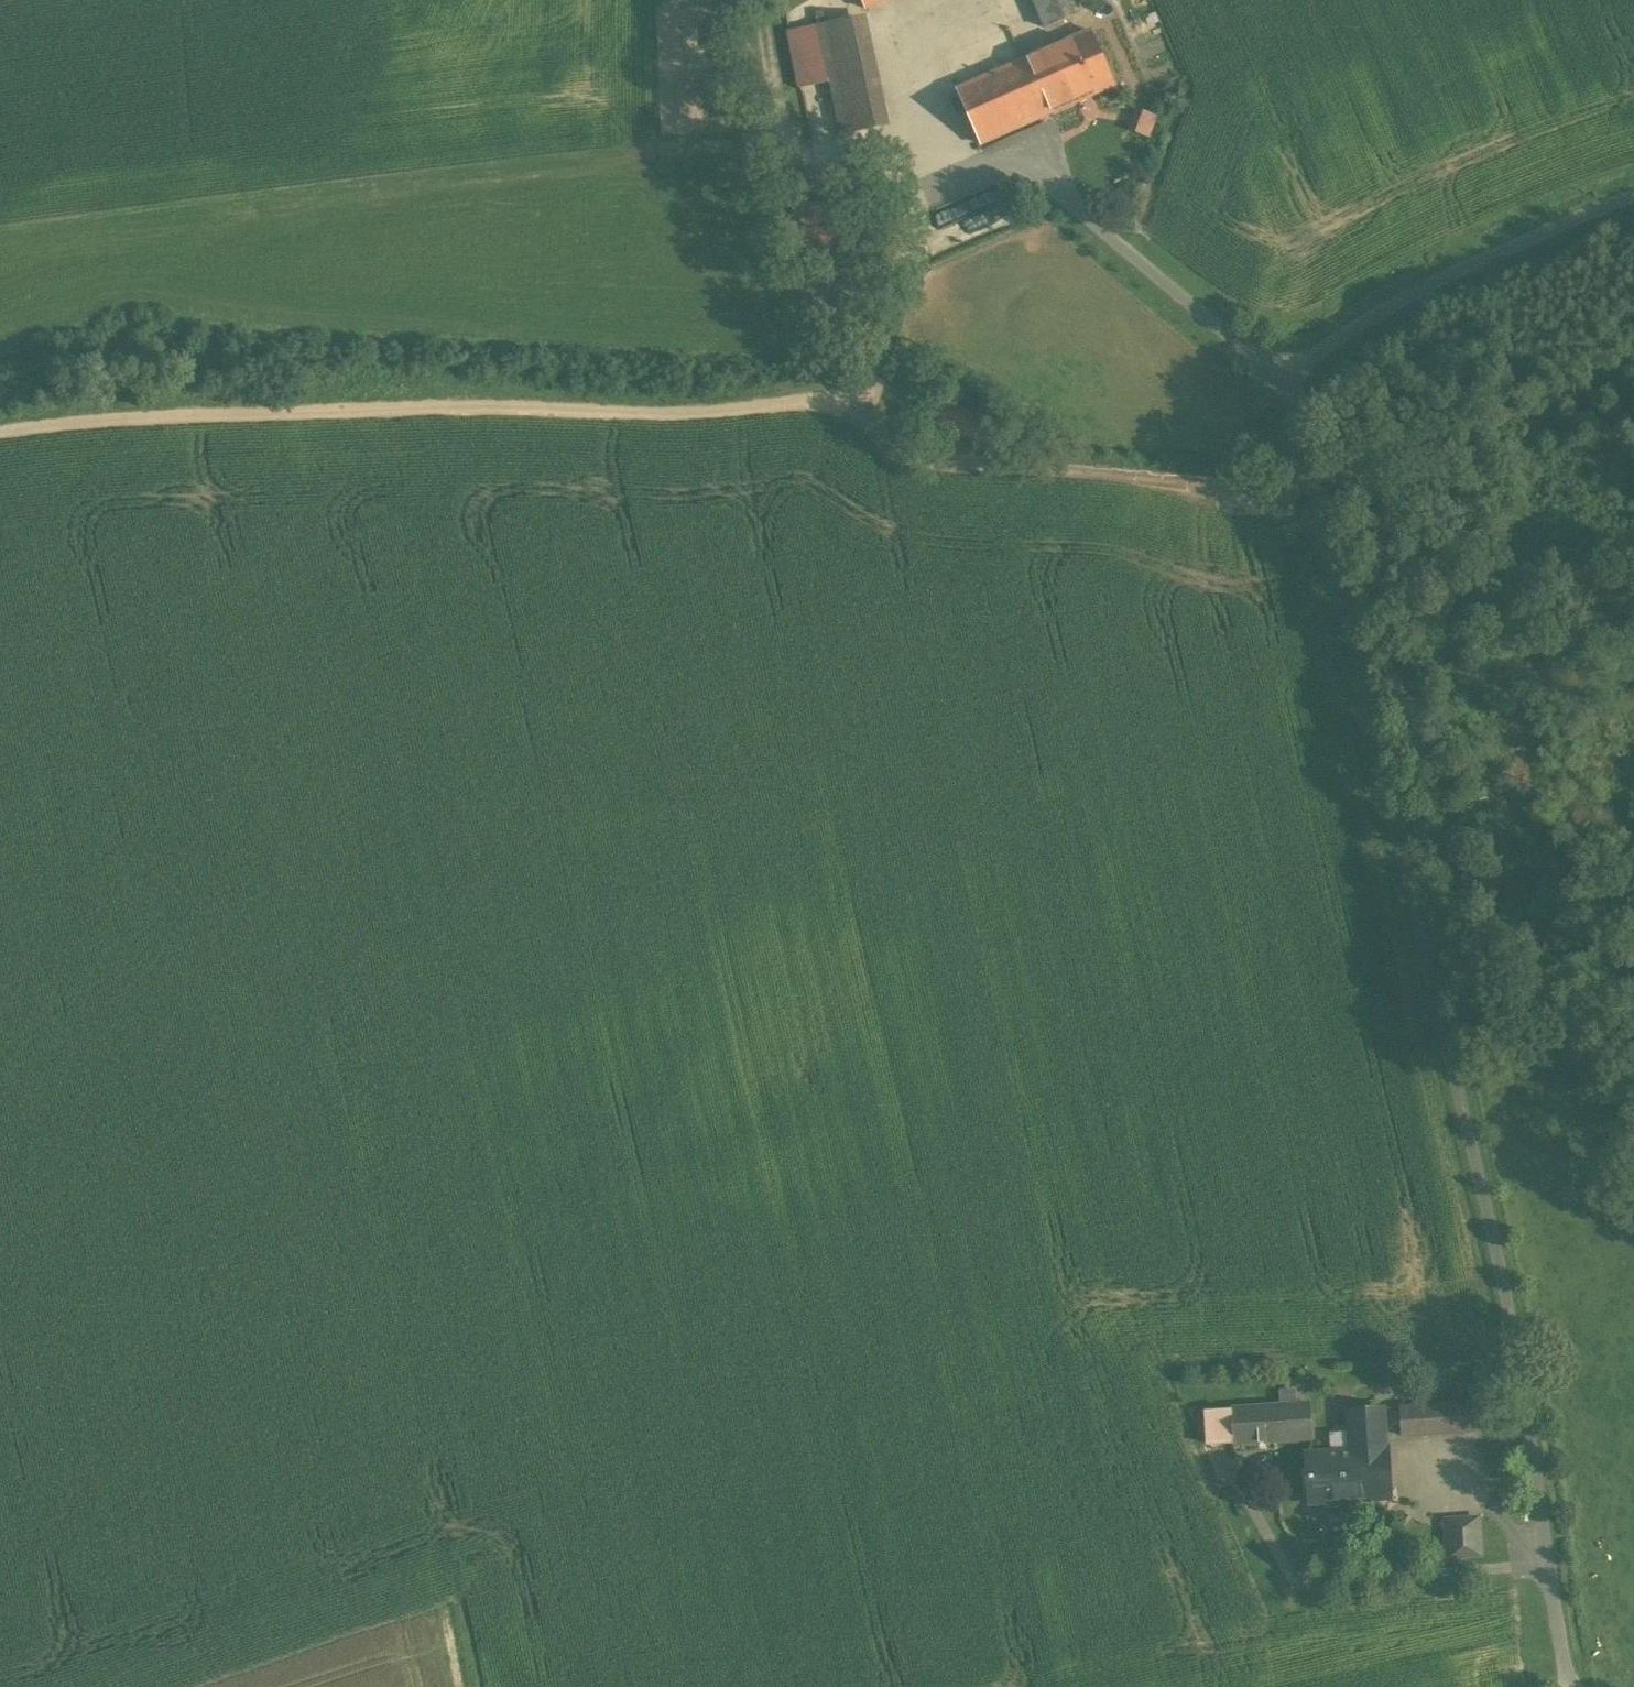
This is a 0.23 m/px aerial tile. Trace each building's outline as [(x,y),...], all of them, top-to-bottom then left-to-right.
[(865,8),(884,0),(862,0),(865,8)] [(1045,22),(1085,6),(1083,0),(1035,0),(1045,22)] [(866,15),(815,26),(839,135),(889,124),(866,15)] [(1090,30),(956,89),(980,145),(1115,85),(1090,30)] [(1131,130),(1153,136),(1160,112),(1138,106),(1131,130)] [(1011,178),(998,184),(1004,198),(1017,192),(1011,178)] [(954,246),(1015,221),(1006,200),(945,225),(954,246)] [(1483,1401),(1400,1403),(1401,1437),(1484,1434),(1483,1401)] [(1392,1499),(1388,1403),(1345,1405),(1346,1449),(1306,1451),(1308,1502),(1392,1499)] [(1310,1405),(1233,1406),(1234,1440),(1310,1439),(1310,1405)] [(1481,1513),(1443,1516),(1446,1557),(1485,1554),(1481,1513)]
